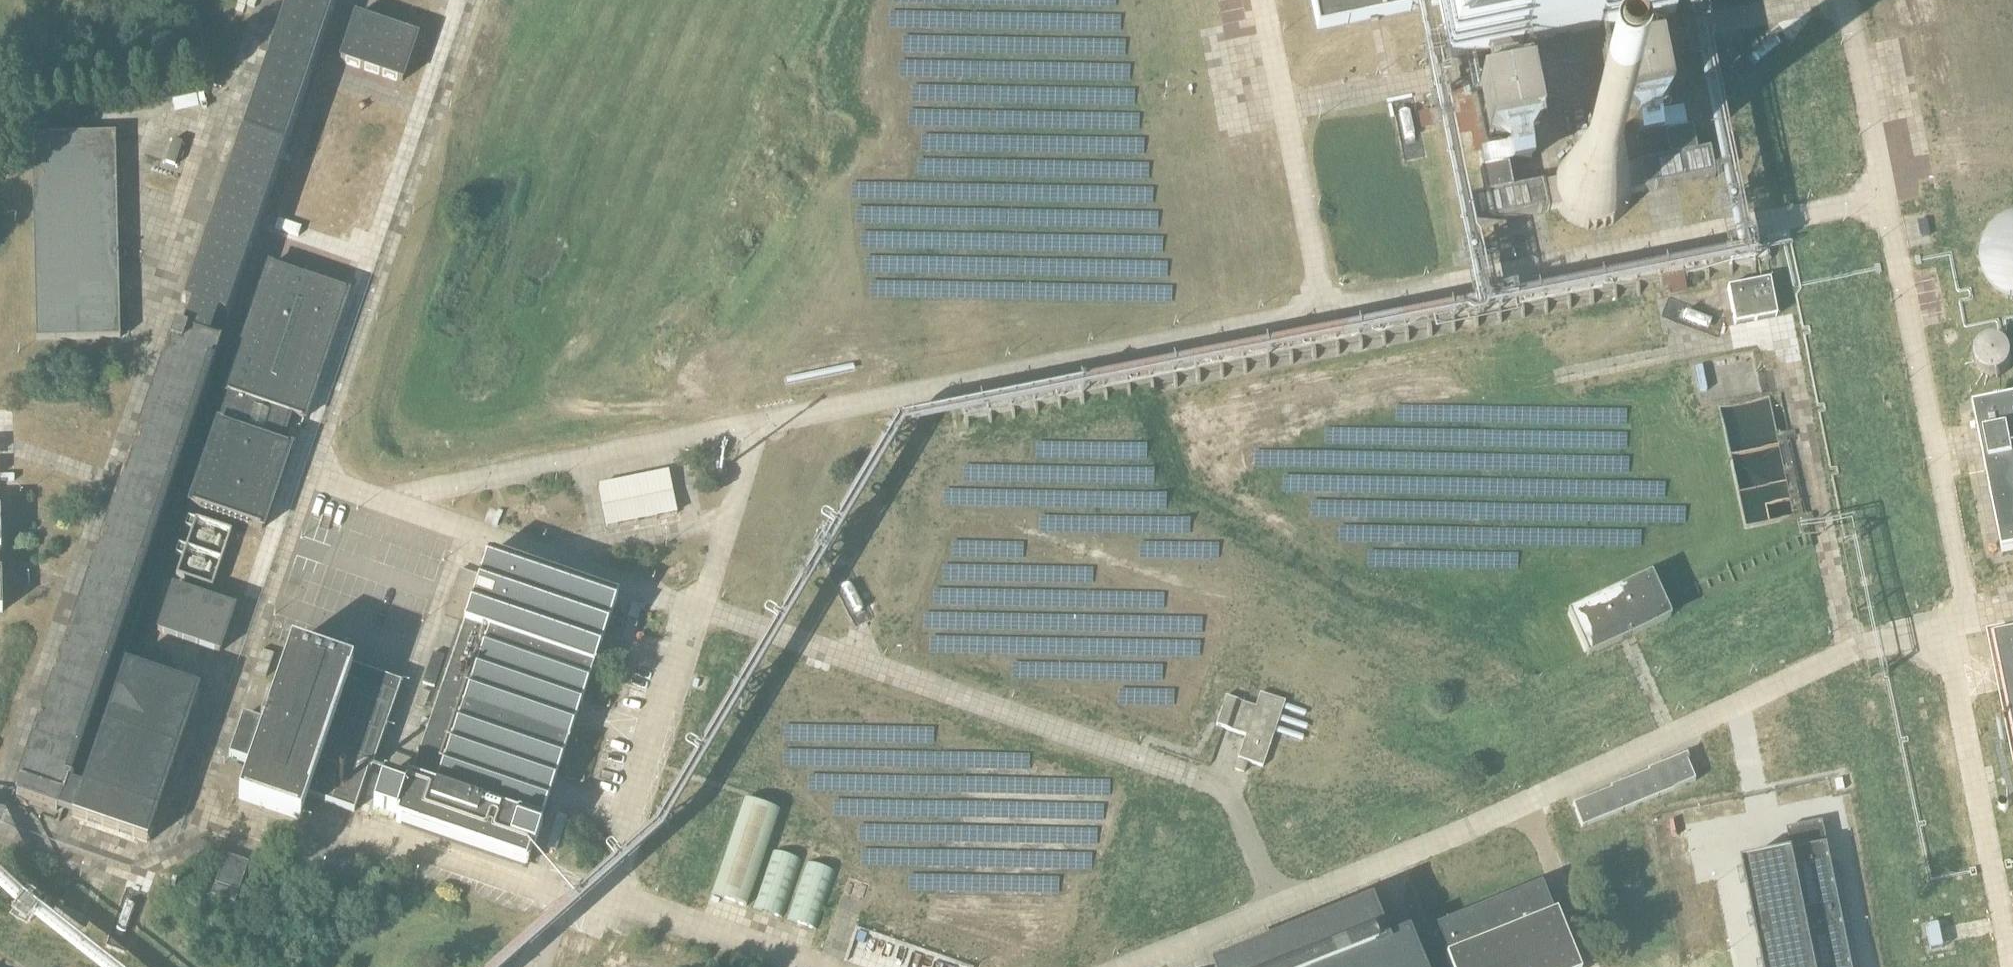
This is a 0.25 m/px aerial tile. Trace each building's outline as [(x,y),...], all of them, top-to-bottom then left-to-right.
[(182,304),(190,307),(216,316),(222,318),(331,0),(287,0),(182,304)] [(1314,30),(1369,19),(1377,17),(1435,5),(1446,61),(1671,15),(1668,0),(1308,0),(1314,30)] [(402,84),(418,37),(354,15),(338,61),(402,84)] [(1657,51),(1606,62),(1616,111),(1652,104),(1667,101),(1657,51)] [(1529,76),(1478,86),(1488,137),(1498,135),(1539,127),(1529,76)] [(113,135),(30,137),(30,140),(34,338),(33,338),(34,341),(118,339),(118,338),(118,336),(117,336),(113,138),(114,138),(113,135)] [(1663,159),(1636,165),(1641,191),(1642,192),(1645,192),(1676,185),(1714,178),(1709,150),(1694,153),(1691,136),(1660,142),(1663,159)] [(1632,201),(1636,196),(1637,178),(1630,164),(1628,162),(1622,154),(1612,147),(1600,142),(1586,142),(1568,149),(1556,159),(1548,174),(1546,185),(1549,202),(1558,213),(1569,222),(1582,227),(1598,227),(1614,222),(1626,212),(1632,201)] [(1483,196),(1469,198),(1474,226),(1512,218),(1544,212),(1547,211),(1546,210),(1541,184),(1509,190),(1505,171),(1479,177),(1483,196)] [(2012,300),(2012,215),(1973,232),(2004,304),(2012,300)] [(222,401),(213,426),(214,427),(215,425),(276,445),(286,416),(300,421),(308,398),(309,397),(308,397),(309,393),(310,393),(311,391),(310,391),(311,387),(312,387),(312,386),(312,385),(313,381),(314,381),(314,380),(315,376),(316,376),(316,374),(317,370),(318,370),(318,369),(318,368),(319,364),(320,364),(320,363),(321,359),(322,359),(322,357),(323,353),(324,353),(324,352),(324,351),(325,347),(326,347),(326,346),(327,342),(328,342),(328,340),(329,336),(330,336),(330,335),(330,334),(331,330),(332,330),(332,329),(331,329),(333,325),(334,323),(333,323),(335,319),(336,318),(335,317),(343,294),(309,283),(308,286),(299,283),(300,279),(291,276),(266,268),(251,309),(242,337),(220,401),(222,401)] [(1777,315),(1770,279),(1728,287),(1735,323),(1777,315)] [(24,770),(15,799),(31,804),(31,802),(39,805),(39,807),(54,812),(60,795),(62,796),(216,346),(207,343),(216,316),(190,307),(181,334),(173,331),(172,334),(174,335),(171,342),(170,341),(136,438),(138,439),(136,446),(134,445),(100,542),(102,543),(99,553),(97,552),(65,645),(67,646),(65,653),(63,652),(38,724),(37,724),(37,725),(33,739),(32,739),(31,740),(32,740),(28,754),(27,754),(26,755),(27,755),(23,768),(22,768),(21,769),(24,770)] [(2008,372),(2012,343),(1981,338),(1977,368),(2008,372)] [(1972,410),(2001,555),(2012,552),(2012,401),(1972,410)] [(214,427),(187,506),(239,523),(258,530),(286,451),(286,449),(276,445),(215,425),(214,427)] [(674,512),(666,473),(596,488),(604,527),(674,512)] [(463,622),(409,779),(539,823),(555,776),(573,723),(581,700),(601,644),(608,622),(616,598),(487,554),(479,576),(460,570),(444,615),(463,622)] [(1671,618),(1650,575),(1567,614),(1587,657),(1615,644),(1671,618)] [(173,589),(158,634),(217,653),(232,609),(173,589)] [(242,717),(229,757),(251,764),(239,797),(298,817),(306,796),(352,812),(366,769),(369,770),(399,684),(398,684),(388,681),(378,677),(368,674),(358,670),(349,667),(338,663),(328,660),(318,657),(308,653),(298,650),(291,647),(278,684),(264,725),(242,717)] [(273,654),(261,650),(253,673),(265,677),(273,654)] [(1995,657),(2002,690),(2012,743),(2012,653),(1995,657)] [(70,816),(69,817),(145,844),(145,842),(144,841),(195,693),(197,694),(197,692),(193,691),(148,675),(121,666),(121,668),(123,668),(72,817),(70,816)] [(1254,706),(1224,696),(1214,724),(1244,734),(1236,757),(1256,764),(1262,766),(1284,701),(1258,693),(1254,706)] [(1610,789),(1572,805),(1581,827),(1696,780),(1685,754),(1646,769),(1647,771),(1609,787),(1610,789)] [(1237,759),(1234,769),(1243,772),(1247,763),(1237,759)] [(382,778),(371,809),(372,809),(371,812),(378,814),(377,816),(385,819),(386,817),(393,819),(393,818),(394,818),(394,817),(396,817),(394,822),(524,867),(531,846),(534,847),(540,827),(538,826),(539,823),(409,779),(406,787),(404,786),(405,785),(382,778)] [(771,809),(745,800),(712,894),(746,906),(779,811),(776,811),(771,809)] [(1742,862),(1764,966),(1853,966),(1823,821),(1787,829),(1791,852),(1742,862)] [(781,917),(801,861),(772,851),(753,907),(781,917)] [(215,883),(238,892),(249,863),(225,854),(215,883)] [(815,929),(835,873),(806,863),(787,919),(815,929)] [(472,906),(492,913),(500,891),(479,884),(472,906)] [(234,903),(238,894),(214,886),(211,895),(234,903)] [(1552,915),(1549,916),(1537,886),(1433,928),(1445,958),(1442,959),(1446,966),(1573,966),(1552,915)] [(1225,966),(1411,966),(1403,945),(1404,944),(1402,939),(1380,948),(1364,910),(1225,966)]
